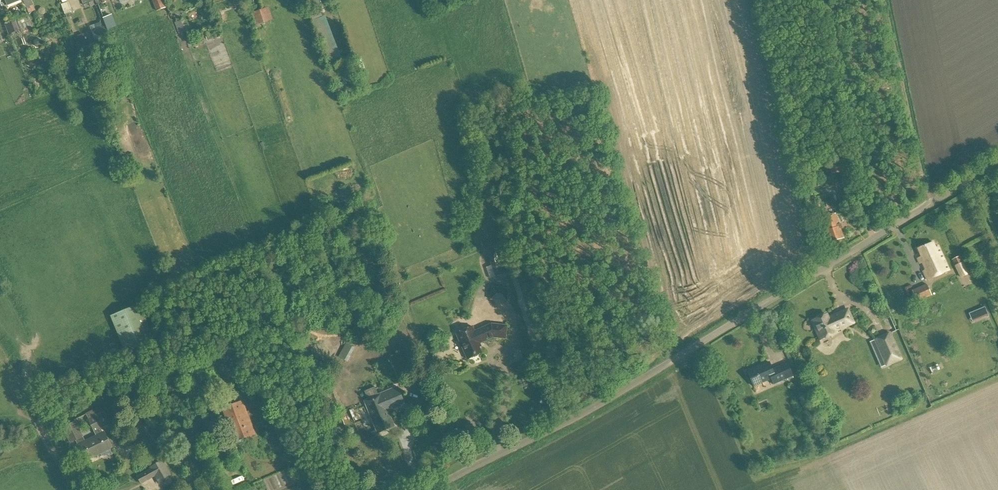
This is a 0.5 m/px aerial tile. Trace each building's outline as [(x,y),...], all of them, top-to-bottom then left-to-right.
[(94,0),(83,0),(86,9),(96,5),(94,0)] [(163,0),(152,0),(159,18),(168,14),(163,0)] [(319,0),(303,0),(307,10),(321,4),(319,0)] [(256,26),(273,21),(269,8),(252,14),(256,26)] [(116,27),(112,15),(102,19),(107,31),(116,27)] [(327,15),(317,18),(331,60),(341,57),(327,15)] [(27,16),(17,20),(21,32),(31,28),(27,16)] [(185,31),(180,21),(174,23),(179,34),(185,31)] [(16,22),(6,26),(9,35),(20,31),(16,22)] [(107,46),(98,23),(89,27),(98,50),(107,46)] [(809,148),(797,153),(800,161),(804,160),(802,156),(811,153),(809,148)] [(852,173),(851,169),(853,169),(851,158),(831,162),(833,173),(842,171),(842,174),(852,173)] [(829,216),(828,214),(820,216),(824,228),(822,228),(827,243),(839,239),(838,236),(842,235),(840,229),(841,229),(840,225),(839,225),(836,214),(829,216)] [(927,280),(948,271),(938,248),(935,249),(933,243),(921,248),(922,251),(920,253),(922,258),(918,259),(927,280)] [(505,274),(496,249),(487,252),(491,266),(486,268),(490,279),(505,274)] [(961,279),(968,275),(969,274),(961,257),(955,260),(957,265),(955,266),(961,279)] [(917,302),(932,296),(927,285),(912,291),(917,302)] [(508,302),(510,289),(492,287),(491,300),(508,302)] [(155,342),(140,305),(111,317),(126,353),(155,342)] [(826,315),(812,321),(821,341),(837,334),(835,331),(853,323),(848,311),(828,319),(826,315)] [(473,327),(456,334),(467,360),(473,358),(474,358),(478,357),(478,355),(482,354),(480,344),(493,338),(506,339),(507,326),(491,324),(475,332),(473,327)] [(904,360),(892,333),(875,341),(886,368),(904,360)] [(769,363),(747,373),(754,387),(771,379),(774,385),(793,377),(787,364),(772,370),(769,363)] [(378,395),(379,395),(364,402),(377,434),(394,427),(388,412),(405,405),(397,387),(378,395)] [(242,402),(224,409),(237,442),(255,434),(242,402)] [(76,422),(63,428),(71,445),(77,441),(79,445),(78,445),(85,461),(111,449),(103,432),(102,433),(100,429),(110,425),(104,412),(103,413),(100,408),(86,414),(97,437),(85,442),(83,438),(83,437),(76,422)] [(354,422),(360,438),(369,435),(363,419),(354,422)] [(151,470),(137,477),(141,485),(155,477),(160,485),(173,478),(163,461),(150,468),(151,470)]
